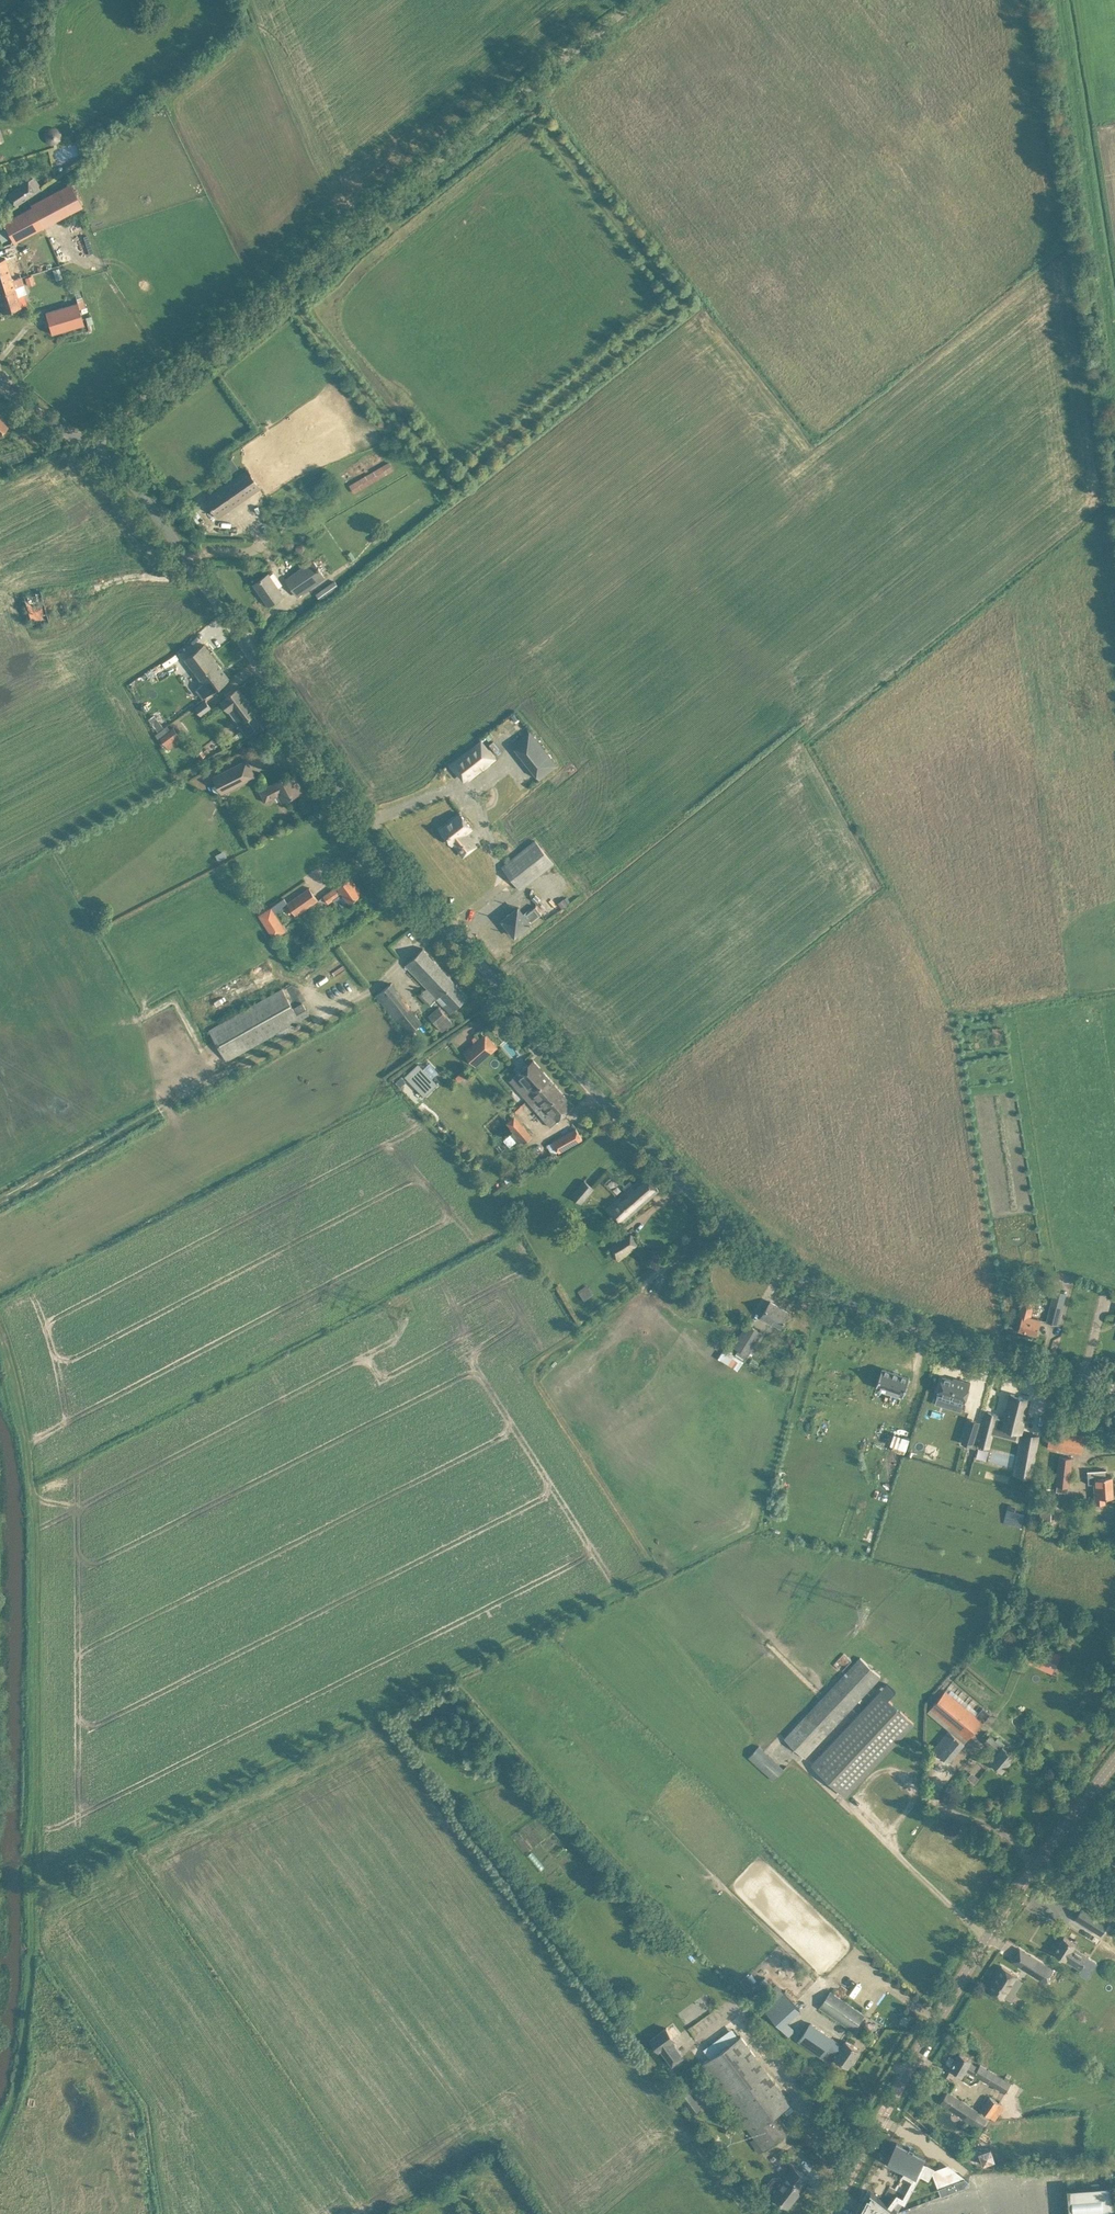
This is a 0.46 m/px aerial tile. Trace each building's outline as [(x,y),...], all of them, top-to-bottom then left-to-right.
[(553,25),(559,33),(572,23),(565,14),(553,25)] [(7,193),(15,205),(36,191),(28,179),(7,193)] [(32,207),(3,222),(13,242),(82,206),(71,184),(31,205),(32,207)] [(26,292),(14,255),(0,259),(0,306),(2,313),(21,307),(17,295),(26,292)] [(31,275),(25,277),(27,285),(34,283),(31,275)] [(84,324),(79,308),(85,307),(82,296),(76,298),(77,302),(45,312),(51,333),(84,324)] [(354,493),(395,469),(390,460),(348,484),(354,493)] [(207,498),(218,515),(260,486),(248,469),(207,498)] [(326,577),(313,559),(285,578),(298,597),(326,577)] [(254,583),(269,604),(283,595),(268,573),(254,583)] [(320,598),(338,585),(335,579),(316,592),(320,598)] [(23,595),(32,626),(49,621),(40,591),(30,593),(23,595)] [(185,658),(198,675),(217,661),(204,644),(185,658)] [(217,661),(198,675),(204,683),(197,689),(204,698),(230,678),(217,661)] [(227,697),(221,701),(228,711),(234,707),(245,722),(256,713),(237,688),(226,696),(227,697)] [(195,707),(201,714),(211,707),(206,700),(195,707)] [(516,712),(511,715),(515,720),(519,717),(516,712)] [(161,722),(155,726),(159,731),(165,727),(161,722)] [(166,746),(181,735),(174,726),(160,737),(166,746)] [(539,779),(557,765),(530,730),(512,744),(539,779)] [(461,768),(469,778),(495,758),(482,741),(450,765),(456,772),(461,768)] [(214,777),(222,793),(255,776),(247,760),(214,777)] [(276,782),(261,790),(267,801),(278,795),(281,801),(302,790),(297,780),(294,782),(291,774),(276,781),(276,782)] [(459,847),(458,848),(464,855),(472,848),(476,846),(466,833),(472,828),(460,813),(440,829),(452,843),(455,841),(459,847)] [(502,866),(520,889),(553,863),(535,840),(502,866)] [(338,886),(331,891),(324,896),(328,902),(334,898),(336,902),(339,900),(343,906),(363,892),(351,876),(338,885),(338,886)] [(287,903),(296,914),(317,898),(310,887),(287,903)] [(563,899),(558,902),(562,907),(567,904),(563,899)] [(258,913),(273,937),(286,929),(271,905),(258,913)] [(524,915),(518,908),(503,920),(515,934),(542,913),(536,906),(524,915)] [(405,964),(450,1012),(468,996),(423,948),(405,964)] [(376,995),(407,1034),(422,1022),(391,983),(376,995)] [(210,1029),(227,1060),(309,1014),(303,1003),(294,1008),(283,988),(210,1029)] [(439,1007),(429,1016),(436,1023),(446,1014),(439,1007)] [(436,1023),(442,1031),(452,1022),(446,1014),(436,1023)] [(464,1052),(476,1065),(497,1046),(486,1033),(464,1052)] [(510,1080),(527,1099),(550,1078),(533,1059),(525,1066),(510,1080)] [(418,1062),(405,1074),(423,1094),(436,1082),(432,1078),(438,1071),(430,1062),(423,1068),(418,1062)] [(406,1080),(402,1075),(396,1081),(400,1086),(406,1080)] [(550,1078),(527,1099),(551,1126),(565,1112),(573,1105),(550,1078)] [(514,1129),(497,1144),(505,1153),(522,1139),(524,1141),(531,1135),(521,1124),(514,1130),(514,1129)] [(576,1128),(553,1141),(559,1151),(564,1149),(582,1138),(576,1128)] [(624,1185),(628,1189),(606,1208),(620,1224),(650,1196),(659,1189),(646,1174),(637,1181),(633,1184),(630,1180),(624,1185)] [(572,1195),(581,1203),(594,1188),(585,1180),(572,1195)] [(611,1247),(618,1260),(638,1245),(631,1234),(611,1247)] [(580,1293),(585,1299),(593,1293),(589,1287),(580,1293)] [(1058,1323),(1065,1297),(1053,1294),(1046,1321),(1058,1323)] [(1022,1315),(1019,1329),(1036,1333),(1040,1319),(1030,1316),(1034,1301),(1022,1298),(1018,1314),(1022,1315)] [(773,1322),(780,1326),(783,1322),(789,1312),(771,1301),(765,1310),(761,1316),(772,1323),(773,1322)] [(735,1355),(744,1361),(748,1355),(762,1332),(747,1323),(733,1345),(738,1349),(735,1355)] [(882,1367),(876,1386),(903,1395),(909,1377),(882,1367)] [(956,1380),(946,1377),(941,1393),(968,1402),(974,1383),(957,1378),(956,1380)] [(991,1440),(995,1425),(1022,1431),(1031,1398),(1012,1393),(1006,1417),(998,1415),(998,1413),(990,1411),(983,1438),(991,1440)] [(962,1442),(972,1445),(979,1422),(969,1419),(962,1442)] [(1050,1429),(1047,1447),(1082,1452),(1084,1435),(1050,1429)] [(907,1450),(911,1436),(894,1430),(889,1445),(907,1450)] [(1023,1443),(1017,1474),(1030,1477),(1036,1446),(1023,1443)] [(1059,1456),(1056,1484),(1069,1485),(1072,1457),(1059,1456)] [(1105,1468),(1088,1469),(1089,1483),(1094,1482),(1095,1487),(1095,1503),(1106,1502),(1106,1496),(1113,1496),(1112,1476),(1105,1476),(1105,1468)] [(1043,1506),(1042,1519),(1051,1520),(1052,1506),(1043,1506)] [(1007,1508),(1003,1523),(1021,1527),(1025,1513),(1007,1508)] [(1028,1661),(1052,1673),(1058,1661),(1034,1649),(1028,1661)] [(783,1737),(803,1756),(878,1675),(859,1657),(783,1737)] [(810,1763),(846,1796),(914,1723),(879,1689),(810,1763)] [(931,1707),(968,1739),(983,1721),(947,1689),(931,1707)] [(932,1747),(948,1761),(964,1743),(948,1728),(932,1747)] [(1003,1745),(1005,1743),(998,1737),(996,1740),(990,1734),(984,1740),(997,1752),(990,1760),(1002,1771),(1015,1756),(1003,1745)] [(748,1756),(773,1779),(784,1768),(758,1744),(748,1756)] [(872,1789),(895,1810),(908,1796),(885,1775),(872,1789)] [(1088,1956),(1073,1947),(1075,1944),(1064,1937),(1054,1952),(1065,1959),(1066,1959),(1080,1968),(1088,1956)] [(1031,1955),(1024,1966),(1047,1980),(1054,1969),(1031,1955)] [(1004,1998),(1018,1975),(1002,1965),(988,1988),(1004,1998)] [(760,1988),(769,1981),(766,1977),(756,1984),(760,1988)] [(789,2022),(801,2011),(776,1984),(758,2002),(788,2035),(796,2029),(789,2022)] [(819,2007),(853,2030),(864,2014),(830,1990),(819,2007)] [(837,2053),(835,2056),(849,2066),(860,2050),(846,2040),(843,2045),(833,2039),(834,2038),(811,2023),(799,2040),(822,2056),(828,2046),(837,2053)] [(667,2026),(650,2038),(659,2051),(661,2049),(672,2066),(684,2057),(673,2040),(675,2038),(667,2026)] [(741,2035),(702,2064),(751,2131),(764,2149),(789,2130),(776,2113),(779,2111),(790,2103),(784,2094),(741,2035)] [(970,2062),(971,2059),(960,2052),(950,2068),(962,2075),(965,2069),(1005,2092),(1011,2082),(980,2064),(979,2067),(970,2062)] [(979,2112),(957,2097),(948,2091),(940,2102),(950,2108),(972,2123),(973,2121),(982,2127),(987,2119),(985,2118),(980,2114),(978,2113),(979,2112)] [(696,2100),(691,2093),(682,2099),(687,2106),(696,2100)] [(979,2108),(994,2119),(1004,2105),(989,2095),(979,2108)] [(897,2142),(887,2159),(905,2169),(902,2175),(912,2180),(906,2192),(903,2197),(897,2194),(894,2197),(888,2205),(892,2207),(894,2205),(898,2199),(905,2203),(916,2182),(920,2175),(929,2179),(935,2168),(924,2162),(926,2157),(913,2151),(914,2150),(910,2147),(909,2148),(897,2142)] [(979,2152),(983,2164),(995,2160),(991,2148),(979,2152)] [(785,2175),(787,2176),(784,2180),(779,2176),(772,2177),(764,2188),(788,2207),(799,2193),(796,2190),(799,2186),(801,2187),(808,2177),(793,2166),(785,2175)] [(944,2186),(966,2177),(959,2172),(939,2180),(942,2187),(944,2186)] [(967,2185),(966,2184),(969,2180),(966,2177),(944,2186),(947,2193),(967,2185)] [(1063,2183),(1050,2184),(1051,2197),(1064,2196),(1063,2183)] [(1069,2213),(1114,2213),(1114,2206),(1112,2184),(1067,2188),(1069,2213)] [(858,2213),(891,2213),(889,2212),(892,2209),(896,2212),(897,2212),(892,2207),(888,2205),(870,2191),(872,2193),(869,2197),(868,2196),(858,2213)]
